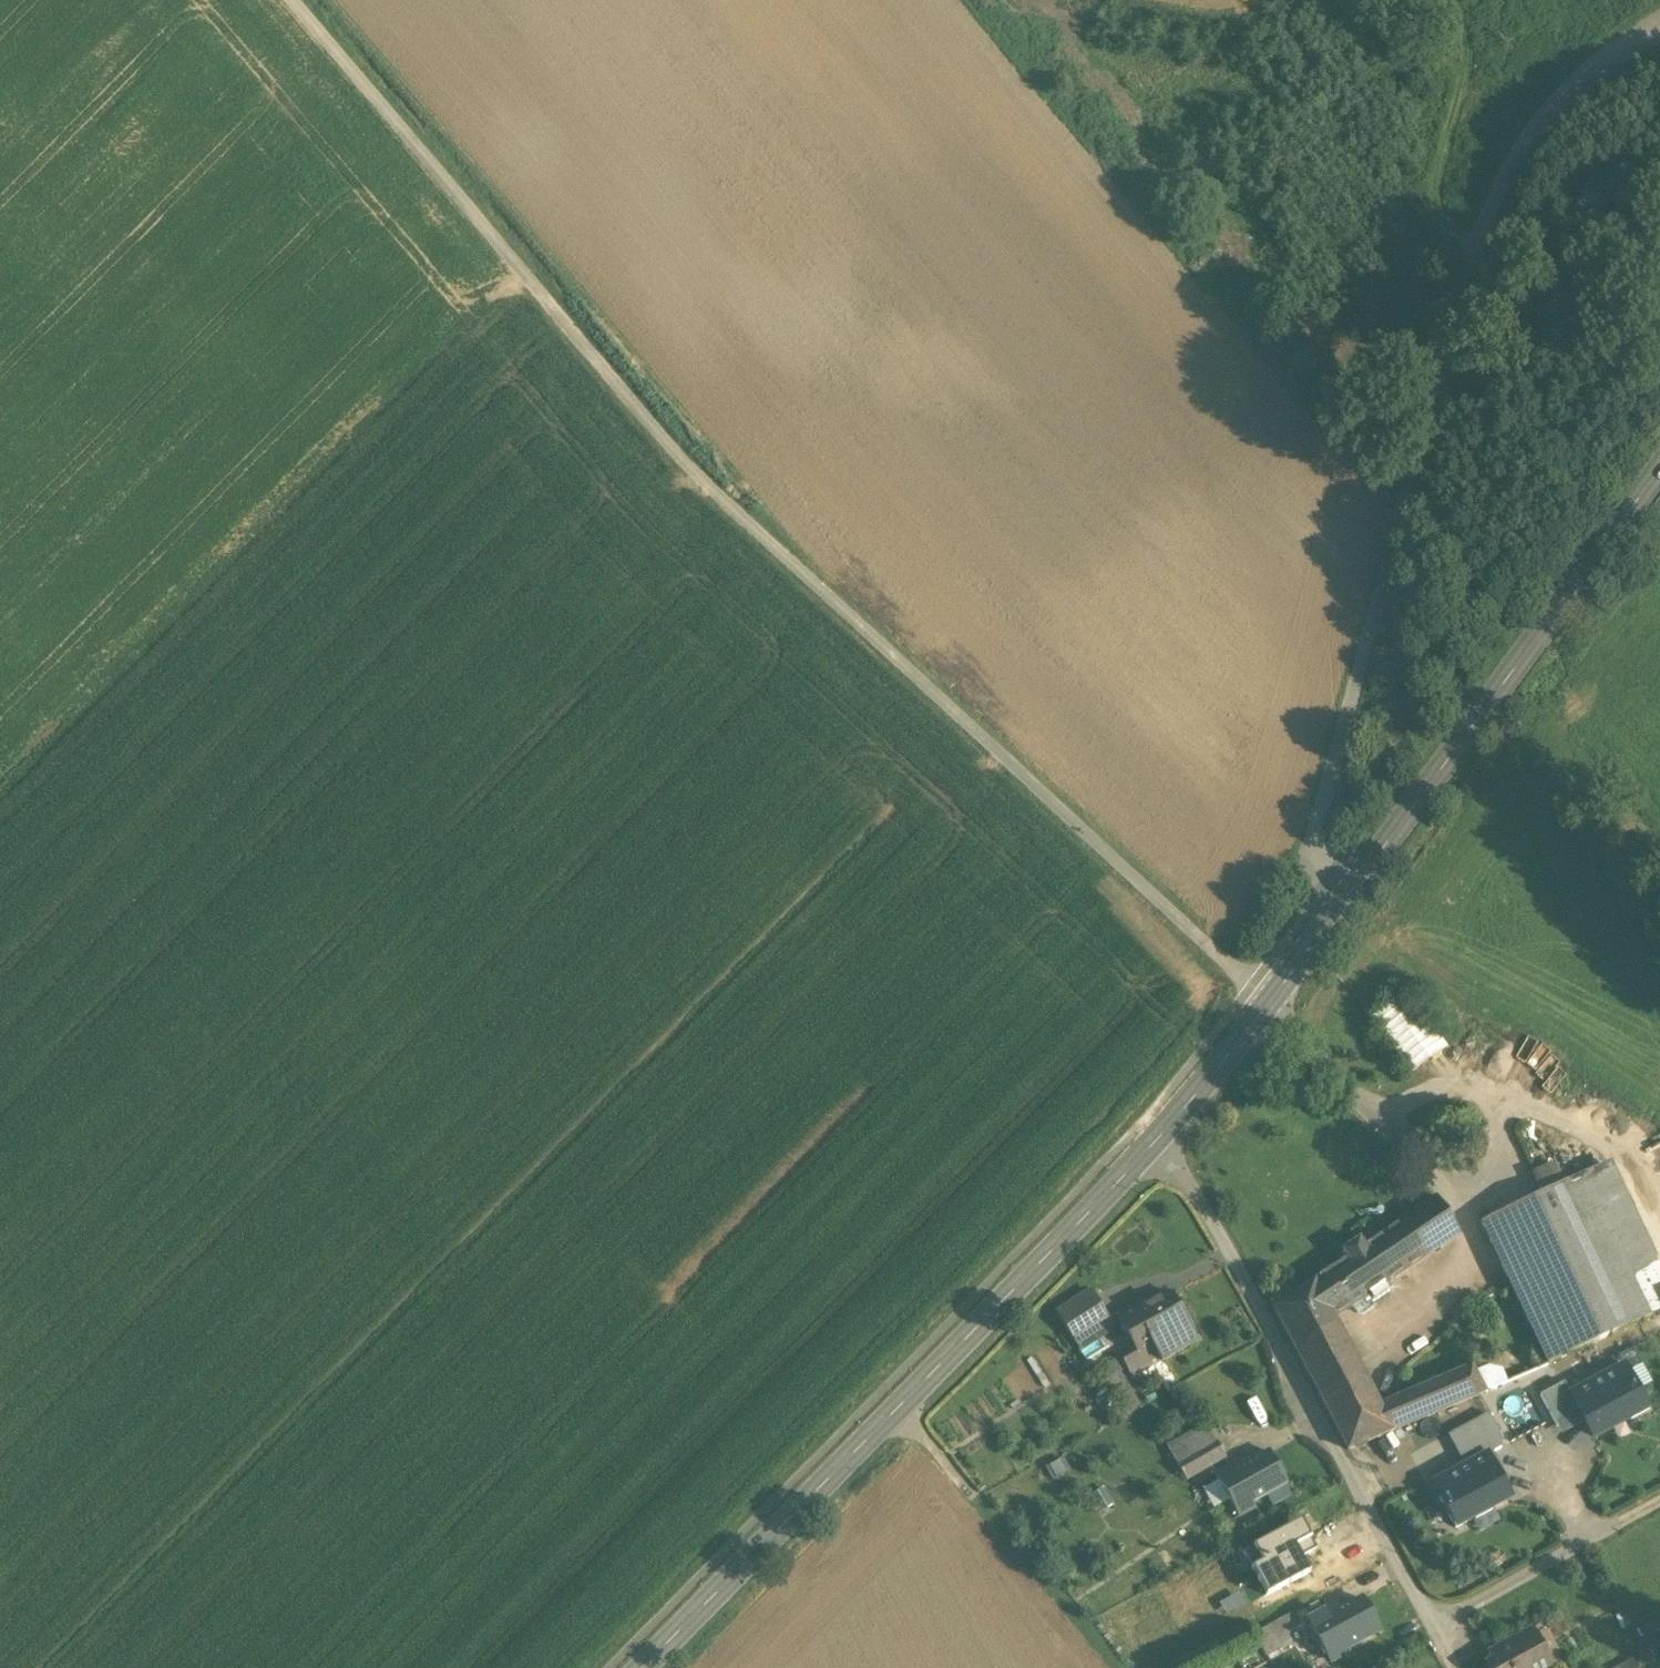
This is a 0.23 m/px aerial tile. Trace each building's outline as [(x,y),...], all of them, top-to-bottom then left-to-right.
[(1369,1016),(1410,1074),(1447,1048),(1406,990),(1369,1016)] [(1487,1221),(1555,1359),(1659,1307),(1659,1234),(1621,1155),(1487,1221)] [(1438,1199),(1311,1279),(1331,1319),(1462,1237),(1438,1199)] [(1331,1319),(1311,1279),(1270,1300),(1349,1456),(1390,1435),(1375,1404),(1331,1319)] [(1196,1345),(1166,1293),(1110,1326),(1114,1334),(1140,1378),(1196,1345)] [(1110,1326),(1092,1296),(1056,1317),(1078,1355),(1114,1334),(1110,1326)] [(1484,1394),(1468,1361),(1375,1404),(1390,1435),(1484,1394)] [(1624,1367),(1571,1396),(1594,1438),(1615,1426),(1613,1421),(1627,1413),(1631,1420),(1650,1410),(1640,1391),(1638,1392),(1624,1367)] [(1228,1458),(1212,1426),(1170,1447),(1187,1479),(1228,1458)] [(1291,1484),(1274,1452),(1223,1479),(1240,1511),(1291,1484)] [(1487,1456),(1436,1484),(1434,1485),(1441,1499),(1439,1500),(1455,1530),(1475,1519),(1472,1512),(1486,1504),(1489,1509),(1510,1498),(1487,1456)] [(1382,1631),(1367,1600),(1316,1625),(1332,1656),(1382,1631)] [(1289,1630),(1299,1625),(1293,1612),(1257,1630),(1270,1657),(1296,1643),(1289,1630)] [(1531,1628),(1481,1651),(1488,1667),(1550,1667),(1531,1628)]
